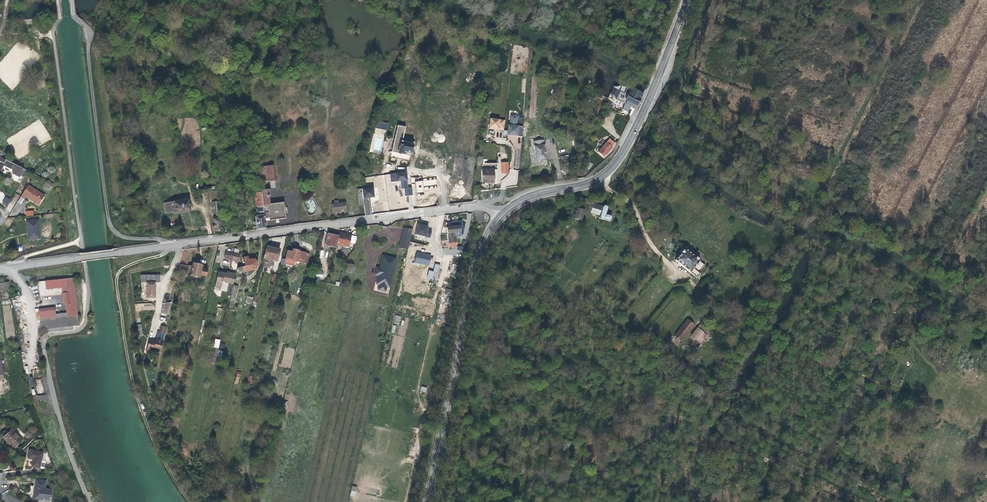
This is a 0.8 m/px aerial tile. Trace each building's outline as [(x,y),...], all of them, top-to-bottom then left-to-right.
[(638,102),(642,94),(628,87),(625,94),(620,91),(616,99),(625,103),(622,110),(627,112),(631,106),(634,108),(636,104),(637,104),(638,102)] [(508,124),(507,134),(522,136),(523,126),(518,125),(518,124),(518,115),(511,115),(510,124),(508,124)] [(489,129),(504,130),(505,119),(490,118),(489,129)] [(378,121),(376,128),(387,131),(389,124),(378,121)] [(415,143),(414,142),(403,139),(406,127),(397,125),(390,157),(391,157),(396,158),(401,159),(404,160),(408,161),(409,161),(412,149),(414,149),(415,143)] [(612,147),(615,143),(609,138),(598,152),(603,157),(605,154),(606,155),(608,152),(612,147)] [(536,161),(546,160),(545,155),(546,155),(545,150),(543,140),(533,141),(536,161)] [(28,171),(0,157),(0,170),(1,170),(4,165),(12,169),(12,173),(20,177),(21,175),(24,177),(28,171)] [(797,164),(797,175),(808,176),(809,164),(797,164)] [(259,167),(261,192),(264,218),(269,218),(269,220),(279,219),(286,218),(284,202),(269,204),(269,196),(270,196),(269,190),(268,190),(267,181),(275,181),(273,166),(259,167)] [(494,183),(494,169),(481,170),(481,182),(489,183),(494,183)] [(412,187),(408,187),(407,172),(390,173),(390,182),(401,181),(401,189),(404,189),(405,195),(412,195),(412,187)] [(415,182),(417,196),(424,195),(423,190),(437,188),(436,177),(423,179),(423,181),(415,182)] [(45,195),(28,185),(21,197),(25,199),(26,197),(39,205),(45,195)] [(364,205),(365,216),(366,216),(367,215),(372,214),(369,188),(365,189),(365,185),(361,185),(362,189),(357,189),(359,205),(364,205)] [(215,231),(222,230),(218,202),(217,190),(209,191),(210,198),(211,198),(213,214),(216,213),(217,219),(214,219),(214,226),(215,230),(215,231)] [(260,229),(266,229),(265,221),(264,218),(261,192),(255,193),(256,207),(257,207),(257,208),(256,209),(256,213),(257,216),(255,217),(257,229),(260,229)] [(586,210),(590,211),(592,203),(591,200),(578,196),(578,200),(588,202),(586,210)] [(189,208),(188,200),(164,203),(165,213),(182,211),(181,209),(186,208),(189,208)] [(345,202),(339,203),(335,204),(332,204),(333,212),(346,211),(345,202)] [(605,213),(606,205),(602,203),(601,205),(597,204),(592,203),(590,211),(597,214),(597,216),(610,220),(611,214),(605,213)] [(583,210),(576,207),(573,216),(581,219),(583,210)] [(39,219),(26,221),(28,241),(41,240),(39,219)] [(456,237),(462,236),(463,232),(462,221),(456,222),(451,223),(451,227),(447,228),(449,247),(457,246),(456,237)] [(408,249),(412,229),(403,227),(399,247),(408,249)] [(438,228),(433,250),(439,252),(444,230),(441,229),(438,228)] [(347,255),(351,236),(345,234),(339,233),(338,236),(337,244),(344,245),(341,254),(347,255)] [(336,247),(337,244),(338,236),(332,235),(327,234),(325,245),(336,247)] [(432,249),(435,237),(431,236),(428,235),(425,247),(432,249)] [(461,246),(458,246),(457,249),(465,251),(466,241),(463,241),(461,246)] [(274,248),(266,246),(263,258),(277,261),(280,249),(274,248)] [(698,272),(704,264),(698,260),(699,257),(695,253),(693,255),(684,247),(674,258),(695,277),(699,273),(698,272)] [(303,262),(305,256),(306,252),(297,250),(293,249),(292,252),(288,251),(286,259),(295,262),(295,261),(303,263),(303,262)] [(426,274),(427,270),(427,269),(428,269),(431,253),(423,251),(422,255),(419,255),(416,269),(414,268),(413,272),(426,274)] [(440,265),(438,265),(441,253),(433,251),(430,263),(427,278),(437,280),(440,265)] [(238,262),(240,254),(233,252),(232,260),(238,262)] [(389,287),(396,259),(384,256),(383,261),(382,261),(380,269),(377,268),(377,270),(376,274),(379,275),(376,284),(379,285),(378,290),(385,292),(386,286),(389,287)] [(245,267),(237,267),(238,272),(254,270),(253,266),(257,266),(257,261),(254,259),(251,260),(248,260),(248,257),(242,257),(243,263),(245,263),(245,267)] [(192,267),(180,264),(179,268),(181,268),(188,270),(187,272),(191,272),(190,276),(199,277),(199,276),(201,276),(201,275),(206,276),(207,270),(204,269),(201,268),(201,265),(197,264),(193,263),(192,267)] [(225,283),(233,285),(236,273),(227,272),(227,273),(226,275),(224,274),(224,273),(218,272),(215,287),(221,288),(222,281),(225,281),(225,283)] [(778,284),(779,284),(782,286),(787,278),(783,276),(782,275),(778,284)] [(41,333),(47,332),(73,329),(72,326),(79,325),(73,278),(38,282),(40,296),(60,294),(62,293),(63,304),(66,303),(67,313),(55,314),(55,307),(39,309),(41,333)] [(10,290),(9,282),(0,283),(0,291),(10,290)] [(155,289),(155,282),(146,282),(146,298),(155,298),(155,289)] [(456,290),(419,282),(412,319),(448,326),(456,290)] [(230,300),(235,302),(238,286),(233,285),(230,300)] [(169,315),(172,303),(163,303),(161,313),(169,315)] [(428,324),(399,318),(391,350),(420,357),(428,324)] [(678,339),(690,324),(685,320),(673,334),(678,339)] [(701,345),(708,336),(698,327),(690,335),(701,345)] [(160,352),(163,340),(156,339),(155,342),(155,343),(149,342),(147,348),(160,352)] [(215,348),(211,364),(214,365),(216,356),(222,357),(223,351),(215,348)] [(420,428),(422,416),(412,413),(409,426),(420,428)] [(14,448),(22,440),(11,429),(3,438),(7,441),(14,448)] [(31,466),(40,468),(41,461),(43,453),(29,450),(27,458),(33,460),(31,466)] [(44,500),(45,489),(46,481),(36,480),(33,499),(44,500)] [(45,489),(44,500),(43,501),(51,501),(52,490),(45,489)]
